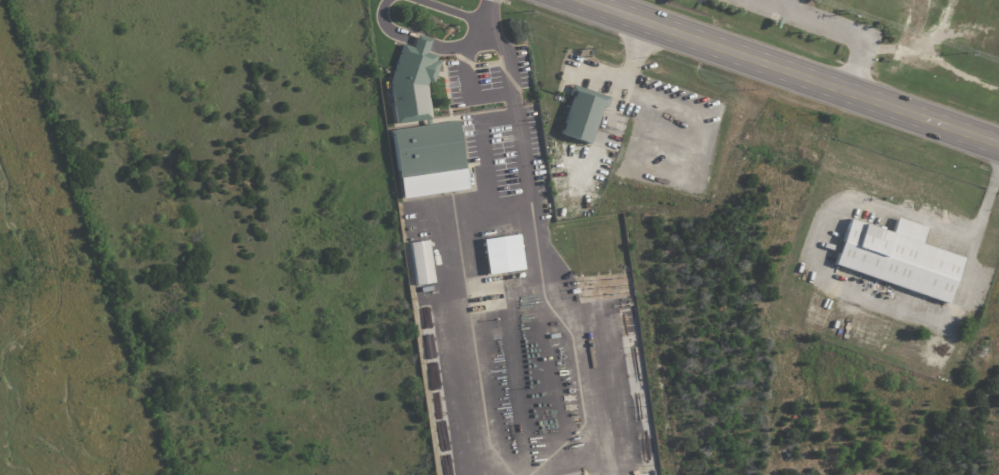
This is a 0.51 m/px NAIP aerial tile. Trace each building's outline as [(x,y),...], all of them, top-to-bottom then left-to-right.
[(434,58),(425,87),(430,117),(393,123),(387,82),(400,45),(434,58)] [(570,83),(556,128),(589,139),(604,93),(570,83)] [(456,120),(390,130),(399,197),(465,188),(456,120)] [(833,262),(849,217),(889,232),(894,218),(923,228),(918,241),(960,256),(944,301),(833,262)] [(516,234),(481,238),(485,273),(520,269),(516,234)] [(412,242),(417,285),(431,283),(426,241),(412,242)]
